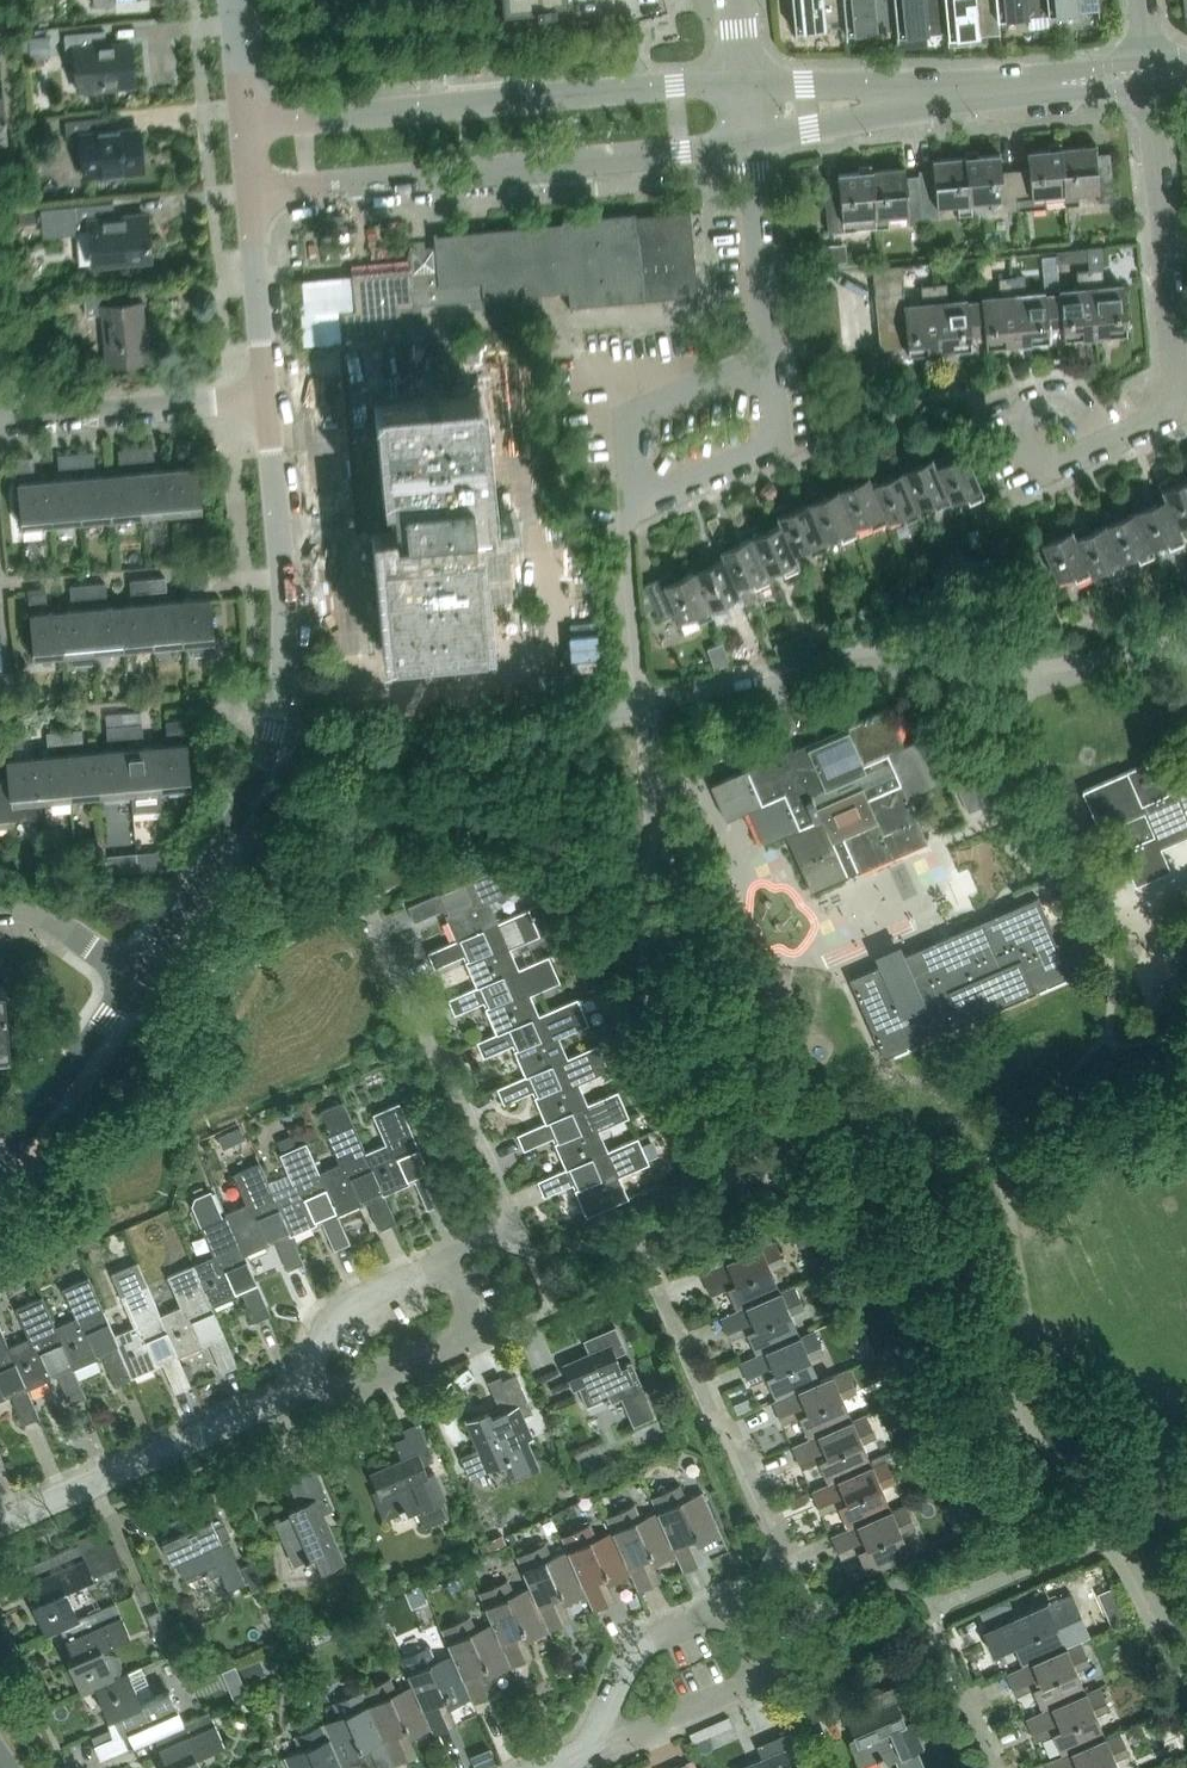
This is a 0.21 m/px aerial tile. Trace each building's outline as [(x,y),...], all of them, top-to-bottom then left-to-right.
[(502,13),(535,10),(535,16),(556,14),(555,5),(567,4),(567,0),(501,0),(502,13)] [(795,32),(844,28),(845,28),(843,0),(792,0),(795,32)] [(845,28),(844,28),(845,34),(895,30),(893,0),(843,0),(845,28)] [(895,30),(896,37),(946,32),(947,32),(944,0),(893,0),(895,30)] [(999,21),(996,0),(944,0),(947,32),(946,32),(947,40),(1000,35),(999,21)] [(1048,16),(1047,0),(996,0),(999,21),(1048,16)] [(1100,12),(1099,0),(1047,0),(1048,16),(1100,12)] [(104,32),(64,35),(66,56),(74,55),(77,92),(135,87),(131,44),(105,46),(104,32)] [(51,58),(49,38),(29,39),(31,59),(51,58)] [(107,117),(64,121),(66,137),(80,135),(84,177),(142,171),(138,129),(108,132),(107,117)] [(32,134),(39,133),(45,128),(45,118),(30,120),(32,134)] [(1094,155),(1093,146),(1060,149),(1064,196),(1065,206),(1080,205),(1079,194),(1098,192),(1099,203),(1114,202),(1109,154),(1094,155)] [(1064,196),(1060,149),(1026,152),(1028,170),(1015,171),(1018,210),(1046,208),(1045,198),(1064,196)] [(1001,173),(999,155),(966,158),(971,204),(991,202),(992,213),(1018,210),(1015,171),(1001,173)] [(972,214),(971,204),(966,158),(932,161),(934,180),(920,181),(924,219),(940,217),(939,207),(959,205),(960,216),(972,214)] [(924,219),(920,181),(919,181),(920,186),(906,187),(904,168),(871,171),(874,218),(875,228),(889,227),(888,217),(908,215),(909,225),(925,223),(924,219)] [(839,193),(824,194),(828,232),(855,230),(854,220),(874,218),(871,171),(837,174),(839,193)] [(113,204),(73,207),(43,209),(45,234),(89,230),(92,265),(149,261),(146,216),(114,218),(113,204)] [(689,209),(434,233),(439,287),(482,283),(483,300),(569,292),(571,310),(698,299),(689,209)] [(34,210),(20,211),(21,225),(35,224),(34,210)] [(1087,249),(1089,271),(1095,337),(1127,334),(1122,286),(1104,287),(1102,270),(1106,265),(1105,248),(1087,249)] [(829,264),(847,262),(846,251),(828,252),(829,264)] [(1056,256),(1042,258),(1044,276),(1058,274),(1056,256)] [(871,269),(873,283),(902,280),(901,266),(871,269)] [(344,347),(363,345),(403,340),(400,307),(414,306),(411,270),(351,276),(354,309),(340,311),(344,347)] [(1059,292),(1062,327),(1063,340),(1095,337),(1089,271),(1076,272),(1078,290),(1059,292)] [(1025,277),(1011,278),(1017,345),(1049,342),(1048,328),(1062,327),(1059,292),(1058,292),(1059,296),(1045,297),(1044,293),(1026,295),(1025,277)] [(980,299),(981,303),(984,334),(985,348),(1017,345),(1011,278),(998,279),(1000,297),(980,299)] [(873,283),(874,296),(903,293),(902,280),(873,283)] [(947,284),(934,285),(940,352),(971,349),(970,335),(984,334),(981,303),(967,304),(967,301),(949,303),(947,284)] [(904,307),(906,320),(907,333),(908,346),(909,355),(940,352),(934,285),(921,286),(922,305),(904,307)] [(837,289),(807,292),(808,305),(838,302),(837,289)] [(98,314),(103,365),(150,360),(145,303),(123,305),(121,291),(83,295),(85,315),(98,314)] [(904,307),(903,293),(874,296),(875,309),(904,307)] [(808,305),(810,318),(840,315),(838,302),(808,305)] [(875,309),(876,323),(906,320),(904,307),(875,309)] [(841,329),(840,315),(810,318),(811,332),(841,329)] [(876,323),(878,336),(907,333),(906,320),(876,323)] [(811,332),(812,345),(842,342),(841,329),(811,332)] [(908,346),(907,333),(878,336),(879,349),(908,346)] [(484,649),(480,607),(472,523),(487,522),(475,392),(458,393),(445,395),(439,336),(403,340),(363,345),(368,403),(383,402),(395,528),(380,529),(392,658),(484,649)] [(812,345),(813,357),(813,358),(844,355),(842,342),(812,345)] [(29,358),(28,351),(20,351),(21,359),(29,358)] [(458,393),(475,392),(473,378),(457,379),(458,393)] [(179,456),(197,455),(196,442),(178,443),(179,456)] [(136,447),(137,459),(155,458),(154,446),(136,447)] [(120,461),(137,459),(136,447),(119,449),(120,461)] [(76,453),(77,465),(95,463),(94,451),(76,453)] [(942,453),(932,458),(951,502),(966,496),(970,503),(985,497),(966,452),(946,461),(942,453)] [(59,466),(77,465),(76,453),(58,454),(59,466)] [(35,470),(33,456),(16,458),(18,471),(35,470)] [(951,502),(932,458),(912,466),(909,459),(898,463),(921,515),(922,515),(919,508),(933,501),(936,509),(951,502)] [(879,472),(868,477),(888,521),(903,514),(906,522),(921,515),(898,463),(897,464),(901,471),(882,480),(879,472)] [(173,513),(203,511),(199,467),(169,470),(173,513)] [(142,516),(173,513),(169,470),(139,473),(142,516)] [(112,519),(142,516),(139,473),(108,476),(112,519)] [(82,522),(112,519),(108,476),(78,479),(82,522)] [(848,485),(845,477),(834,482),(858,534),(855,526),(869,520),(873,528),(888,521),(868,477),(848,485)] [(1158,483),(1185,543),(1179,527),(1186,524),(1186,479),(1172,486),(1169,478),(1158,483)] [(52,525),(82,522),(78,479),(48,481),(52,525)] [(48,481),(18,484),(22,527),(52,525),(48,481)] [(815,491),(804,495),(827,548),(828,547),(825,540),(839,533),(843,541),(858,534),(834,482),(837,490),(818,498),(815,491)] [(1131,503),(1155,556),(1152,548),(1166,542),(1170,549),(1185,543),(1158,483),(1164,498),(1146,506),(1142,499),(1131,503)] [(827,548),(804,495),(804,496),(807,503),(788,511),(785,504),(774,508),(801,569),(801,568),(795,553),(809,547),(812,554),(827,548)] [(1112,512),(1101,517),(1124,569),(1125,569),(1122,561),(1136,555),(1139,563),(1155,556),(1131,503),(1131,504),(1134,512),(1115,520),(1112,512)] [(758,525),(748,529),(770,582),(771,582),(768,574),(782,568),(786,575),(801,569),(774,508),(773,509),(780,524),(762,532),(758,525)] [(1109,576),(1124,569),(1101,517),(1100,517),(1104,525),(1085,533),(1082,525),(1071,530),(1090,575),(1106,568),(1109,576)] [(756,588),(770,582),(748,529),(747,530),(750,537),(732,546),(728,538),(717,543),(744,603),(744,602),(738,587),(752,581),(756,588)] [(1048,531),(1037,536),(1057,580),(1072,574),(1076,581),(1090,575),(1071,530),(1052,538),(1048,531)] [(499,535),(478,537),(484,606),(505,604),(499,535)] [(701,559),(691,564),(713,616),(714,615),(711,608),(725,601),(729,609),(744,603),(717,543),(723,558),(705,567),(701,559)] [(969,550),(959,555),(966,569),(976,564),(969,550)] [(988,558),(980,562),(985,571),(992,567),(988,558)] [(671,572),(658,578),(645,584),(646,586),(656,609),(660,619),(675,612),(679,621),(695,615),(698,622),(713,616),(691,564),(690,564),(693,572),(675,580),(671,572)] [(208,573),(190,574),(191,586),(209,585),(208,573)] [(167,589),(166,576),(148,578),(149,591),(167,589)] [(149,591),(148,578),(130,580),(132,593),(149,591)] [(934,580),(922,586),(929,600),(941,594),(934,580)] [(88,584),(89,597),(107,595),(106,582),(88,584)] [(72,599),(89,597),(88,584),(71,585),(72,599)] [(656,609),(646,586),(643,587),(645,613),(656,609)] [(48,600),(47,588),(29,589),(30,602),(48,600)] [(180,602),(184,645),(214,642),(211,599),(180,602)] [(154,647),(184,645),(180,602),(150,604),(154,647)] [(124,650),(154,647),(150,604),(120,607),(124,650)] [(90,610),(94,653),(124,650),(120,607),(90,610)] [(64,655),(94,653),(90,610),(60,612),(64,655)] [(60,612),(30,615),(33,658),(64,655),(60,612)] [(807,632),(795,638),(802,654),(814,648),(807,632)] [(792,638),(775,646),(780,658),(798,651),(792,638)] [(747,769),(711,784),(711,785),(713,785),(727,818),(725,818),(726,819),(750,809),(764,842),(763,842),(763,844),(787,833),(802,866),(801,867),(801,868),(802,867),(812,890),(811,890),(811,891),(847,876),(847,874),(857,870),(858,871),(859,871),(858,869),(926,840),(906,794),(939,780),(940,781),(941,781),(922,737),(903,745),(887,709),(888,708),(888,707),(847,725),(848,727),(792,752),(748,771),(747,769)] [(186,732),(185,719),(167,721),(168,734),(186,732)] [(143,736),(142,723),(125,724),(126,737),(143,736)] [(126,737),(125,724),(107,726),(108,738),(126,737)] [(84,741),(83,729),(65,730),(66,742),(84,741)] [(66,742),(65,730),(47,731),(48,743),(66,742)] [(24,746),(23,734),(5,735),(6,748),(24,746)] [(160,790),(190,787),(186,744),(156,747),(160,790)] [(130,792),(160,790),(156,747),(126,749),(130,792)] [(100,795),(130,792),(126,749),(96,752),(100,795)] [(70,798),(100,795),(96,752),(66,755),(70,798)] [(40,801),(70,798),(66,755),(36,758),(40,801)] [(10,804),(40,801),(36,758),(6,761),(8,780),(10,804)] [(1160,846),(1186,834),(1186,816),(1184,809),(1183,807),(1186,806),(1186,764),(1167,773),(1167,774),(1152,780),(1144,763),(1127,771),(1082,790),(1082,792),(1083,791),(1100,829),(1099,830),(1100,831),(1121,822),(1131,844),(1119,849),(1135,885),(1136,885),(1136,883),(1168,869),(1169,870),(1170,869),(1160,846)] [(989,803),(975,770),(954,780),(968,812),(989,803)] [(10,804),(8,780),(0,781),(0,825),(12,824),(10,804)] [(963,894),(1019,874),(1008,846),(953,866),(963,894)] [(153,851),(138,853),(139,871),(155,870),(153,851)] [(742,918),(770,907),(748,851),(720,863),(742,918)] [(139,871),(138,853),(106,855),(107,874),(139,871)] [(532,853),(520,859),(523,866),(536,861),(532,853)] [(1086,864),(1100,897),(1114,891),(1116,890),(1102,857),(1091,862),(1086,864)] [(520,888),(509,862),(508,862),(408,906),(415,921),(443,909),(457,940),(498,922),(490,901),(520,888)] [(888,969),(885,963),(849,979),(883,1057),(1072,975),(1057,941),(1055,942),(1050,931),(1052,930),(1037,896),(898,958),(900,964),(888,969)] [(457,940),(428,952),(435,967),(463,955),(477,986),(518,968),(510,948),(540,935),(528,909),(498,922),(457,940)] [(477,986),(448,998),(455,1014),(484,1001),(497,1032),(539,1014),(530,994),(560,981),(548,955),(518,968),(477,986)] [(10,1048),(4,985),(0,985),(0,1049),(10,1048)] [(577,997),(539,1014),(497,1032),(477,1041),(484,1056),(512,1044),(526,1075),(568,1057),(559,1037),(589,1024),(577,997)] [(568,1057),(526,1075),(497,1087),(504,1103),(532,1091),(546,1122),(588,1103),(579,1083),(609,1070),(598,1044),(568,1057)] [(588,1103),(546,1122),(518,1134),(524,1149),(552,1137),(566,1168),(608,1150),(599,1129),(629,1117),(618,1090),(588,1103)] [(340,1163),(320,1172),(338,1214),(369,1201),(381,1229),(397,1222),(384,1194),(366,1152),(344,1100),(321,1110),(331,1132),(327,1133),(340,1163)] [(386,1143),(366,1152),(384,1194),(415,1181),(428,1209),(443,1202),(399,1102),(373,1113),(386,1143)] [(239,1127),(232,1131),(237,1141),(244,1138),(239,1127)] [(662,1127),(647,1133),(651,1142),(666,1135),(662,1127)] [(291,1135),(277,1141),(282,1152),(296,1146),(291,1135)] [(573,1183),(586,1216),(629,1197),(620,1176),(649,1163),(648,1159),(645,1153),(638,1137),(608,1150),(566,1168),(538,1180),(544,1196),(573,1183)] [(293,1183),(273,1192),(291,1234),(322,1221),(335,1249),(350,1242),(338,1214),(320,1172),(307,1142),(280,1153),(293,1183)] [(651,1142),(642,1146),(645,1153),(648,1159),(656,1155),(651,1142)] [(291,1234),(273,1192),(260,1162),(234,1174),(247,1203),(226,1212),(227,1214),(245,1254),(276,1241),(288,1269),(304,1263),(291,1234)] [(214,1256),(194,1265),(212,1306),(244,1293),(255,1321),(271,1314),(245,1254),(227,1214),(201,1226),(214,1256)] [(805,1228),(793,1233),(798,1243),(803,1245),(811,1241),(805,1228)] [(784,1263),(774,1240),(700,1273),(710,1296),(727,1288),(736,1310),(780,1291),(770,1269),(784,1263)] [(76,1250),(69,1254),(71,1260),(79,1256),(76,1250)] [(0,1257),(0,1266),(3,1268),(8,1268),(13,1263),(12,1258),(7,1254),(2,1254),(0,1257)] [(238,1365),(212,1306),(194,1265),(168,1276),(181,1306),(161,1315),(179,1356),(210,1343),(222,1372),(238,1365)] [(117,1383),(132,1377),(115,1335),(89,1276),(63,1287),(76,1318),(56,1326),(74,1368),(105,1355),(117,1383)] [(135,1326),(115,1335),(132,1377),(164,1363),(176,1392),(191,1385),(179,1356),(161,1315),(148,1285),(122,1296),(135,1326)] [(794,1285),(780,1291),(736,1310),(719,1318),(729,1341),(746,1333),(756,1355),(800,1336),(790,1314),(804,1308),(794,1285)] [(86,1397),(74,1368),(56,1326),(43,1296),(17,1308),(30,1338),(10,1346),(28,1388),(58,1375),(71,1403),(86,1397)] [(12,1395),(25,1423),(40,1417),(28,1388),(10,1346),(0,1324),(0,1400),(12,1395)] [(618,1392),(621,1398),(633,1427),(655,1417),(630,1360),(620,1365),(615,1353),(625,1349),(615,1326),(583,1340),(589,1354),(562,1365),(572,1388),(577,1385),(586,1406),(618,1392)] [(813,1330),(800,1336),(756,1355),(739,1362),(749,1385),(766,1378),(775,1400),(819,1381),(810,1359),(823,1353),(813,1330)] [(894,1348),(881,1354),(885,1362),(898,1357),(894,1348)] [(798,1417),(808,1439),(852,1420),(842,1398),(856,1392),(846,1369),(819,1381),(775,1400),(771,1402),(781,1425),(798,1417)] [(467,1421),(479,1449),(460,1457),(469,1478),(508,1461),(515,1476),(537,1467),(526,1441),(531,1438),(522,1417),(532,1413),(516,1375),(502,1382),(513,1407),(491,1417),(489,1412),(467,1421)] [(818,1462),(827,1484),(871,1465),(862,1443),(876,1437),(866,1414),(852,1420),(808,1439),(791,1446),(801,1469),(818,1462)] [(915,1423),(911,1425),(918,1439),(930,1434),(923,1418),(915,1422),(915,1423)] [(414,1455),(370,1474),(377,1490),(371,1492),(383,1520),(415,1506),(424,1527),(447,1517),(440,1502),(445,1499),(433,1472),(428,1474),(422,1462),(432,1457),(417,1423),(403,1429),(414,1455)] [(871,1465),(827,1484),(811,1491),(821,1514),(837,1507),(847,1529),(891,1510),(881,1488),(895,1482),(885,1459),(871,1465)] [(290,1515),(275,1522),(295,1567),(316,1558),(321,1572),(344,1562),(323,1514),(333,1510),(315,1468),(300,1474),(311,1500),(288,1510),(290,1515)] [(936,1476),(940,1487),(941,1489),(959,1481),(954,1468),(943,1473),(936,1476)] [(962,1484),(945,1491),(951,1504),(967,1496),(962,1484)] [(650,1498),(657,1512),(676,1555),(683,1572),(706,1562),(699,1545),(721,1536),(702,1492),(686,1499),(680,1485),(650,1498)] [(218,1568),(220,1573),(228,1592),(245,1584),(225,1538),(220,1540),(215,1528),(224,1524),(215,1502),(183,1515),(189,1529),(162,1540),(172,1563),(177,1561),(186,1582),(218,1568)] [(612,1531),(631,1575),(638,1591),(661,1581),(654,1565),(676,1555),(657,1512),(641,1518),(635,1504),(606,1517),(612,1531)] [(857,1552),(867,1575),(911,1556),(901,1533),(915,1526),(905,1504),(891,1510),(847,1529),(830,1536),(840,1559),(857,1552)] [(609,1584),(631,1575),(612,1531),(596,1538),(590,1524),(561,1537),(567,1551),(586,1594),(593,1611),(616,1601),(609,1584)] [(517,1540),(513,1532),(508,1535),(511,1543),(517,1540)] [(502,1535),(487,1542),(491,1550),(506,1543),(502,1535)] [(489,1549),(486,1541),(479,1544),(483,1552),(489,1549)] [(114,1543),(84,1556),(94,1577),(123,1564),(114,1543)] [(516,1556),(530,1587),(549,1630),(571,1621),(564,1604),(586,1594),(567,1551),(551,1557),(545,1543),(516,1556)] [(84,1556),(79,1544),(23,1568),(37,1600),(32,1603),(46,1634),(60,1628),(79,1620),(78,1619),(65,1590),(94,1577),(84,1556)] [(478,1593),(491,1623),(511,1667),(534,1657),(526,1640),(549,1630),(530,1587),(514,1594),(508,1580),(478,1593)] [(1112,1627),(1129,1620),(1115,1588),(1098,1595),(1112,1627)] [(1060,1596),(986,1629),(996,1652),(1013,1644),(1022,1666),(1066,1647),(1056,1625),(1070,1619),(1060,1596)] [(82,1693),(95,1688),(115,1678),(119,1674),(121,1671),(122,1668),(122,1664),(121,1661),(120,1659),(117,1656),(114,1654),(109,1653),(106,1652),(104,1653),(102,1648),(130,1636),(116,1603),(78,1619),(79,1620),(60,1628),(74,1659),(68,1661),(82,1693)] [(171,1637),(161,1611),(148,1616),(158,1642),(171,1637)] [(441,1629),(452,1654),(471,1698),(473,1703),(496,1693),(489,1676),(511,1667),(491,1623),(476,1630),(470,1616),(441,1629)] [(1066,1647),(1022,1666),(1005,1674),(1016,1697),(1032,1689),(1042,1711),(1085,1692),(1076,1670),(1090,1664),(1080,1641),(1066,1647)] [(401,1660),(412,1685),(431,1728),(433,1734),(456,1724),(449,1707),(471,1698),(452,1654),(436,1661),(430,1647),(401,1660)] [(258,1658),(241,1666),(246,1677),(263,1670),(258,1658)] [(237,1665),(224,1670),(228,1680),(241,1675),(237,1665)] [(95,1688),(109,1718),(114,1716),(128,1748),(154,1736),(183,1722),(169,1690),(154,1697),(141,1666),(115,1678),(95,1688)] [(361,1690),(394,1765),(416,1755),(409,1738),(431,1728),(412,1685),(397,1691),(390,1678),(361,1690)] [(910,1720),(914,1718),(909,1706),(910,1706),(900,1683),(873,1695),(879,1708),(847,1722),(854,1738),(849,1740),(861,1767),(892,1754),(898,1767),(918,1767),(924,1765),(917,1750),(922,1747),(910,1720)] [(1052,1734),(1061,1756),(1105,1737),(1095,1715),(1109,1709),(1099,1686),(1085,1692),(1042,1711),(1025,1719),(1035,1742),(1052,1734)] [(323,1724),(342,1767),(364,1758),(369,1767),(386,1767),(394,1765),(361,1690),(333,1703),(339,1717),(323,1724)] [(196,1756),(224,1744),(210,1711),(183,1722),(154,1736),(168,1767),(166,1767),(201,1767),(196,1756)] [(342,1767),(323,1724),(294,1736),(300,1750),(283,1757),(288,1767),(343,1767),(342,1767)] [(742,1767),(792,1767),(788,1758),(798,1754),(788,1731),(756,1745),(762,1759),(742,1767)] [(1105,1737),(1061,1756),(1045,1763),(1047,1767),(1119,1767),(1115,1760),(1129,1754),(1119,1731),(1105,1737)]
